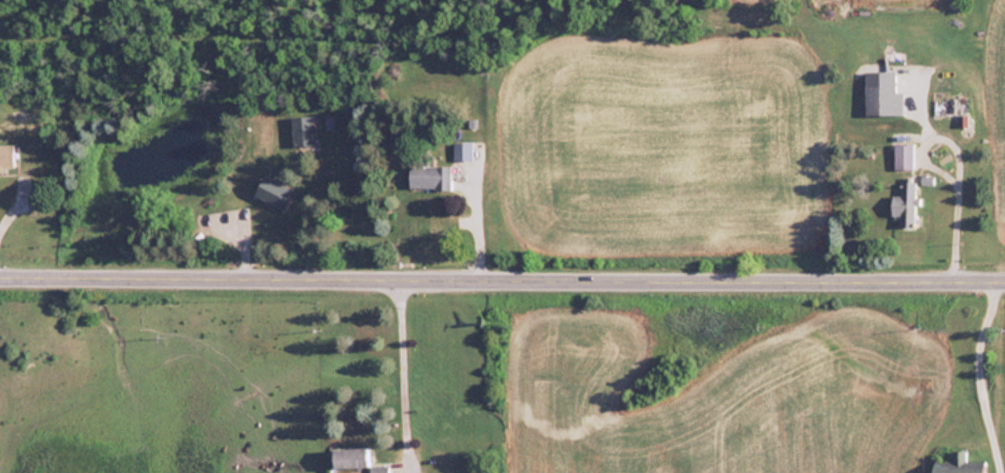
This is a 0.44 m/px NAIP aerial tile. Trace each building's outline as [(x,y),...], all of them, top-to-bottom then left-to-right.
[(315,117),(293,117),(293,146),(315,146),(315,117)] [(13,170),(13,144),(0,144),(0,170),(13,170)] [(895,144),(895,168),(912,168),(912,144),(895,144)] [(410,188),(451,188),(451,165),(410,165),(410,188)] [(480,179),(480,165),(467,165),(467,179),(480,179)] [(295,190),(266,175),(255,194),(284,210),(295,190)] [(892,214),(900,214),(900,225),(914,225),(915,181),(901,181),(901,195),(892,195),(892,214)] [(367,468),(367,448),(332,449),(333,468),(367,468)] [(983,460),(966,461),(966,450),(953,450),(953,461),(933,462),(933,472),(984,472),(983,460)]
